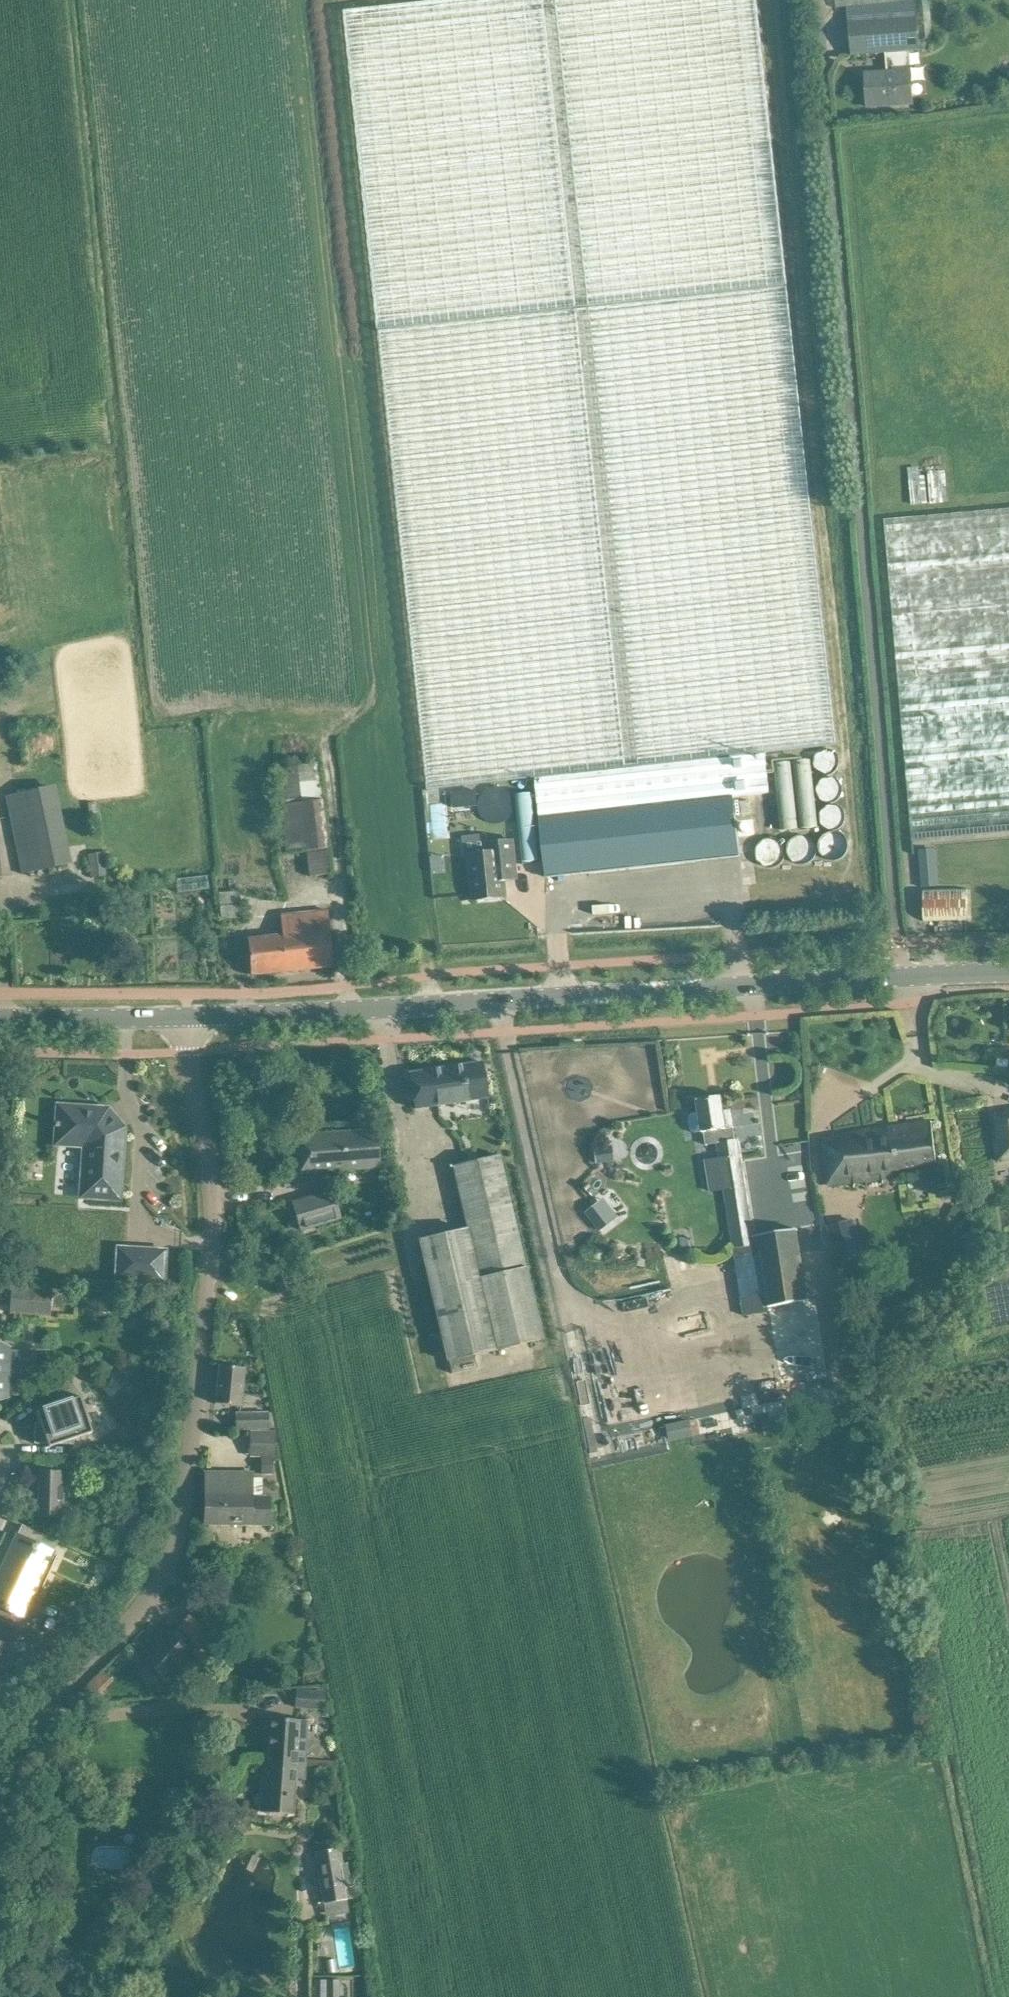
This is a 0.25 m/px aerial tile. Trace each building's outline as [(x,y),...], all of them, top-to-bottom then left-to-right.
[(546,877),(740,856),(729,757),(837,745),(757,0),(444,0),(344,11),(378,331),(428,789),(535,778),(546,877)] [(836,8),(846,7),(851,56),(886,53),(887,73),(866,74),(867,99),(884,98),(884,96),(891,96),(891,105),(913,103),(909,56),(917,55),(917,51),(921,51),(920,40),(933,39),(929,0),(835,0),(836,8)] [(951,478),(938,479),(939,502),(951,502),(951,478)] [(1008,832),(1008,508),(884,519),(912,841),(1008,832)] [(307,852),(310,877),(330,875),(321,801),(316,763),(275,768),(285,855),(307,852)] [(821,764),(806,765),(807,833),(823,833),(821,764)] [(784,780),(800,779),(799,765),(783,766),(784,780)] [(6,796),(23,874),(72,864),(55,785),(6,796)] [(461,794),(462,821),(485,820),(484,793),(461,794)] [(803,793),(788,793),(790,833),(804,833),(803,793)] [(435,807),(436,844),(456,843),(456,806),(435,807)] [(469,855),(472,879),(474,899),(462,900),(463,901),(506,896),(504,879),(507,876),(506,873),(518,873),(514,840),(486,843),(487,853),(469,855)] [(935,850),(919,851),(922,888),(938,887),(936,868),(935,850)] [(113,857),(97,858),(98,878),(114,877),(113,857)] [(217,882),(186,881),(185,901),(216,902),(217,882)] [(239,892),(219,893),(221,919),(241,917),(239,892)] [(333,966),(327,910),(280,915),(282,935),(248,939),(252,975),(333,966)] [(414,1109),(488,1098),(482,1062),(409,1073),(414,1109)] [(689,1117),(689,1120),(690,1128),(692,1131),(695,1133),(702,1132),(702,1133),(704,1132),(706,1145),(717,1143),(720,1159),(706,1161),(711,1191),(724,1189),(733,1245),(736,1261),(744,1316),(769,1312),(768,1307),(808,1301),(797,1229),(754,1236),(739,1139),(736,1140),(734,1128),(731,1110),(724,1111),(721,1096),(697,1100),(699,1112),(692,1114),(689,1117)] [(85,1196),(118,1198),(123,1129),(124,1128),(123,1127),(119,1129),(106,1113),(108,1110),(107,1109),(106,1110),(58,1107),(57,1123),(54,1123),(54,1127),(57,1127),(56,1139),(81,1141),(88,1149),(85,1196)] [(997,1110),(1002,1160),(1008,1159),(1008,1109),(997,1110)] [(748,1144),(768,1138),(761,1112),(741,1117),(748,1144)] [(899,1168),(937,1163),(932,1121),(865,1131),(823,1138),(830,1185),(900,1176),(899,1168)] [(298,1173),(377,1167),(374,1130),(294,1137),(298,1173)] [(467,1229),(421,1240),(449,1361),(452,1373),(477,1368),(473,1355),(517,1346),(541,1341),(541,1338),(523,1264),(499,1155),(464,1164),(452,1166),(467,1229)] [(301,1231),(340,1219),(331,1191),(292,1202),(301,1231)] [(597,1202),(584,1212),(599,1231),(612,1221),(597,1202)] [(850,1217),(825,1224),(836,1262),(861,1255),(850,1217)] [(163,1282),(165,1250),(117,1247),(115,1279),(163,1282)] [(10,1313),(49,1316),(51,1289),(18,1287),(16,1312),(10,1312),(10,1313)] [(18,1369),(8,1369),(9,1348),(0,1348),(0,1397),(7,1397),(7,1395),(17,1395),(18,1377),(17,1377),(18,1369)] [(241,1406),(244,1368),(219,1365),(215,1403),(241,1406)] [(34,1423),(34,1443),(73,1445),(73,1439),(92,1433),(80,1399),(83,1397),(65,1373),(43,1391),(54,1405),(36,1411),(40,1423),(34,1423)] [(764,1397),(766,1408),(789,1404),(787,1393),(764,1397)] [(798,1412),(762,1420),(765,1432),(766,1436),(802,1428),(801,1426),(798,1412)] [(241,1429),(269,1429),(268,1416),(241,1416),(241,1429)] [(688,1421),(664,1426),(667,1438),(691,1433),(688,1421)] [(49,1472),(34,1472),(33,1472),(32,1514),(64,1515),(64,1489),(73,1489),(73,1474),(82,1475),(82,1457),(49,1456),(49,1472)] [(205,1524),(269,1525),(269,1497),(252,1496),(252,1473),(205,1473),(205,1524)] [(12,1626),(17,1613),(18,1613),(27,1595),(36,1599),(35,1600),(36,1601),(57,1556),(15,1537),(0,1570),(2,1570),(2,1569),(7,1571),(2,1581),(1,1581),(0,1584),(0,1620),(12,1626)] [(11,1666),(26,1634),(27,1635),(28,1633),(0,1620),(0,1661),(11,1666)] [(145,1661),(148,1664),(145,1667),(157,1678),(160,1675),(163,1677),(168,1671),(177,1679),(190,1665),(181,1657),(188,1650),(181,1644),(186,1639),(176,1629),(171,1635),(170,1634),(145,1661)] [(91,1683),(81,1693),(93,1706),(104,1696),(101,1694),(91,1683)] [(296,1690),(295,1707),(323,1709),(324,1693),(296,1690)] [(302,1764),(304,1721),(271,1718),(268,1762),(302,1764)] [(302,1764),(268,1762),(264,1762),(261,1811),(292,1813),(294,1778),(301,1779),(302,1764)] [(316,1853),(325,1911),(343,1908),(342,1900),(352,1898),(344,1848),(316,1853)] [(323,1946),(338,1943),(334,1929),(320,1932),(323,1946)] [(320,1996),(347,1996),(347,1986),(320,1985),(320,1996)]
